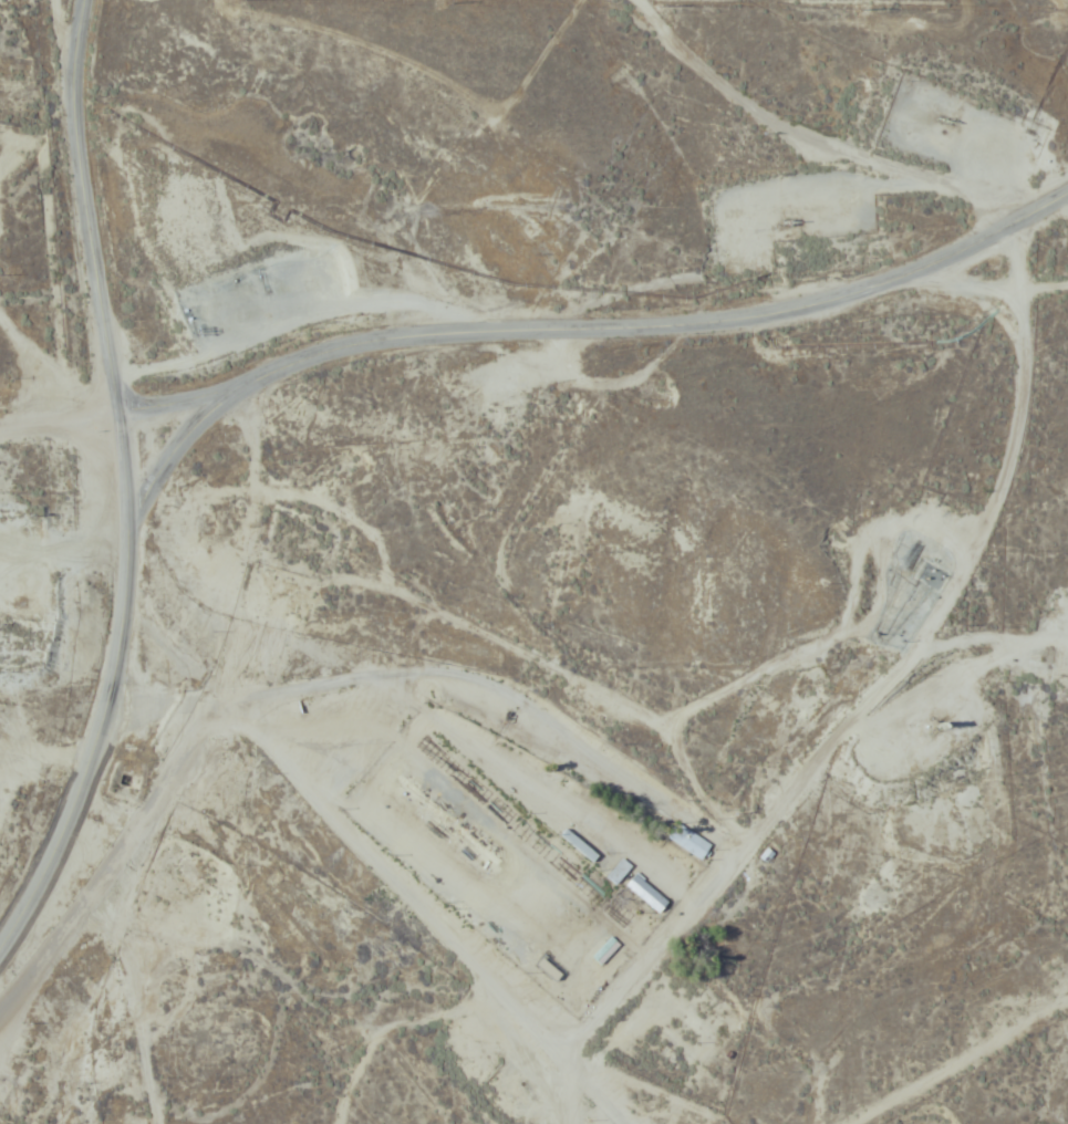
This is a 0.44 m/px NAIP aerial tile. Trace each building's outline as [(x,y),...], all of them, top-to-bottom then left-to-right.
[(705,863),(716,848),(682,824),(671,839),(705,863)] [(611,877),(620,886),(636,869),(627,860),(611,877)] [(662,917),(673,904),(640,875),(629,888),(662,917)] [(626,948),(617,938),(598,957),(607,966),(626,948)] [(565,977),(547,960),(539,969),(558,985),(565,977)]
